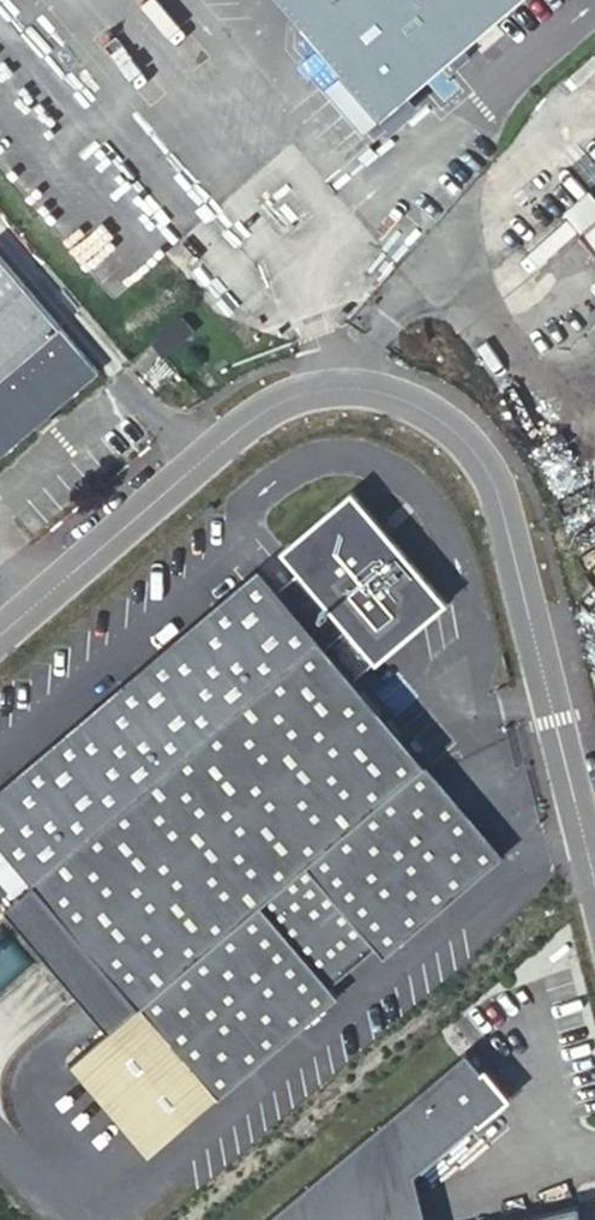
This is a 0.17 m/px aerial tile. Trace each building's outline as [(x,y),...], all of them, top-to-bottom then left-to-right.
[(372,116),(508,0),(273,0),(335,73),(372,116)] [(319,87),(356,130),(372,116),(335,73),(319,87)] [(585,228),(594,220),(594,196),(573,214),(585,228)] [(585,228),(594,240),(594,220),(585,228)] [(99,373),(0,258),(0,457),(99,373)] [(151,344),(164,359),(194,335),(181,319),(151,344)] [(0,798),(0,836),(45,889),(145,1009),(117,1032),(75,1068),(154,1162),(344,1004),(332,991),(380,951),(391,965),(515,862),(360,678),(345,659),(366,641),(381,659),(388,667),(455,611),(364,501),(287,565),(303,585),(271,611),(252,588),(0,798)] [(360,678),(381,659),(366,641),(345,659),(360,678)] [(45,889),(17,913),(117,1032),(145,1009),(45,889)] [(332,991),(344,1004),(391,965),(380,951),(332,991)] [(464,1049),(264,1219),(426,1219),(413,1171),(475,1119),(477,1122),(491,1110),(477,1093),(492,1081),(464,1049)] [(492,1081),(477,1093),(491,1110),(506,1098),(492,1081)] [(576,1201),(504,1219),(581,1219),(576,1201)]
